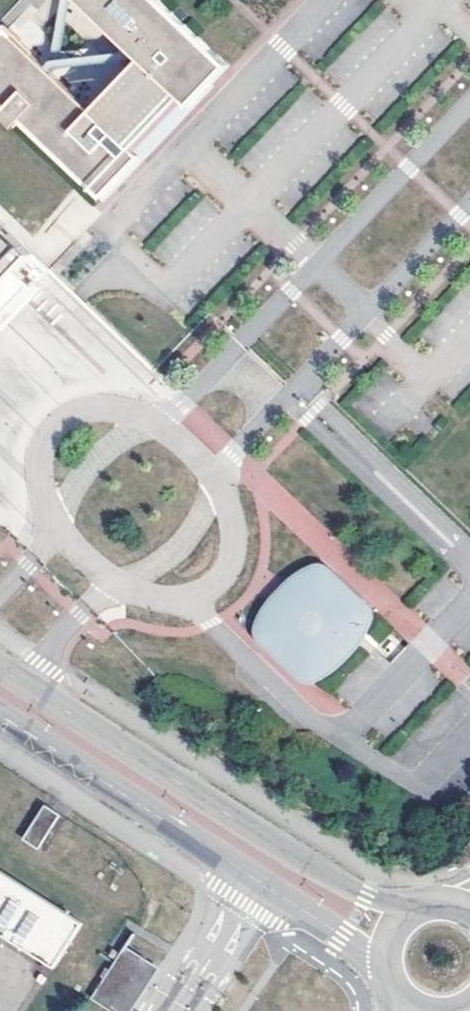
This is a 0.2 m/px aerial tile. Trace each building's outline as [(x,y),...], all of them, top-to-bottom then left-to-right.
[(0,44),(0,83),(113,191),(151,151),(143,144),(192,92),(200,100),(232,67),(161,0),(89,0),(149,57),(103,104),(19,24),(0,44)] [(192,92),(143,144),(151,151),(200,100),(192,92)] [(49,274),(3,231),(0,234),(0,325),(49,274)] [(265,626),(265,634),(303,670),(318,667),(327,663),(336,658),(343,653),(350,645),(356,638),(360,629),(364,620),(366,605),(328,569),(319,570),(310,572),(302,575),(293,580),(289,583),(287,581),(276,592),(278,594),(275,599),(270,608),(267,617),(265,626)] [(53,811),(48,807),(25,842),(40,850),(62,816),(53,811)] [(43,963),(54,970),(81,927),(0,875),(0,935),(43,963)] [(123,952),(97,993),(113,1004),(109,1010),(129,1010),(131,1007),(155,972),(123,952)] [(54,970),(43,963),(40,968),(50,975),(54,970)] [(92,1000),(109,1010),(113,1004),(97,993),(92,1000)]
